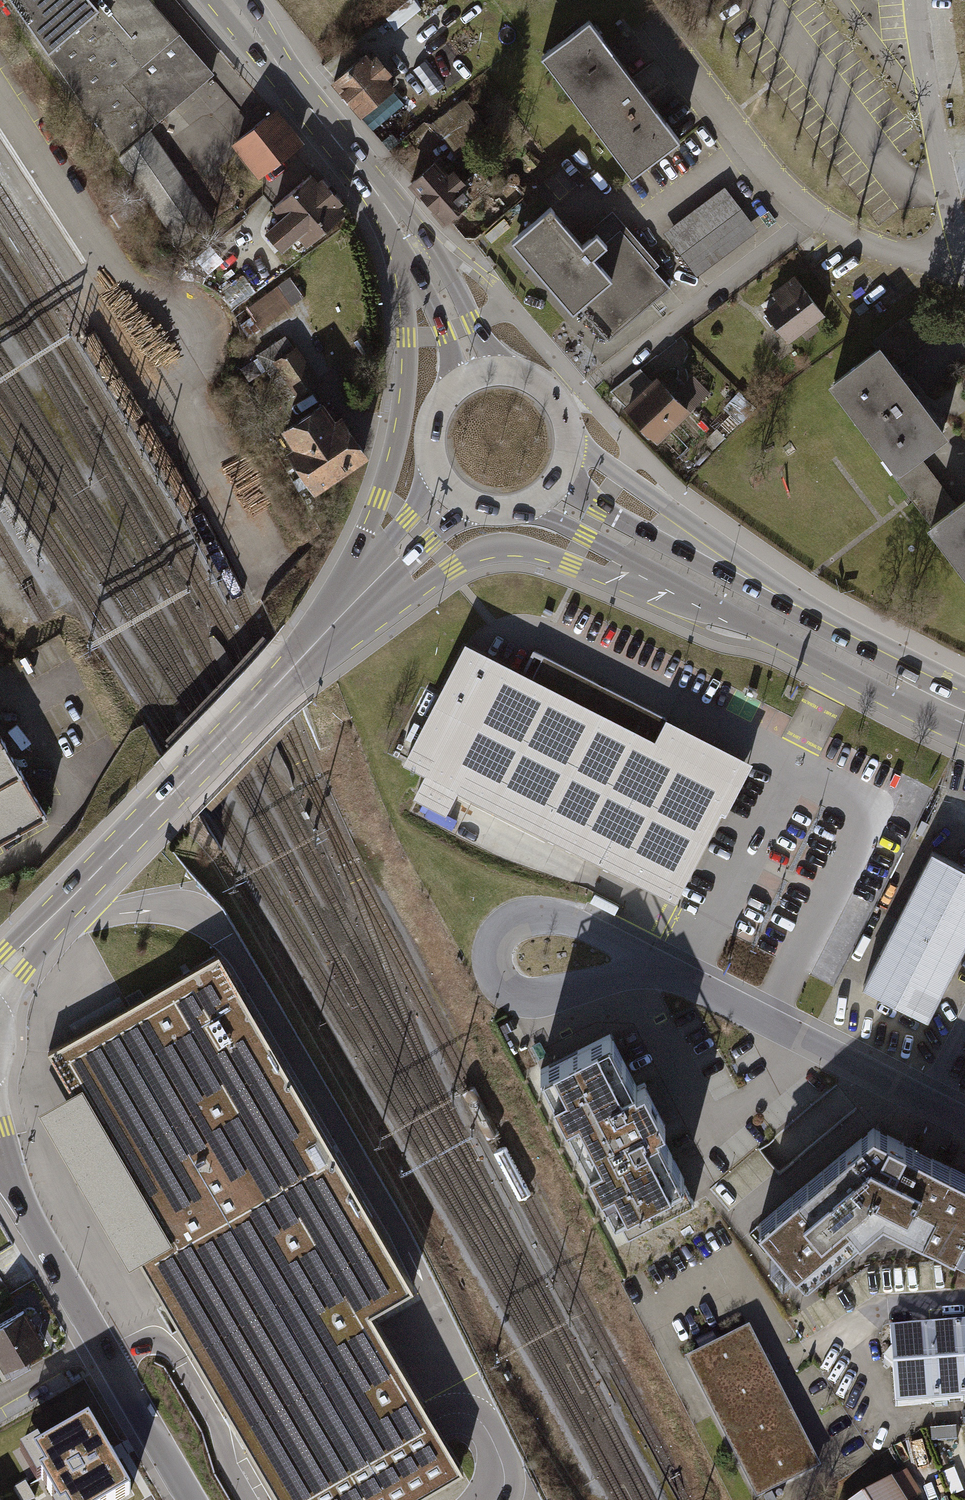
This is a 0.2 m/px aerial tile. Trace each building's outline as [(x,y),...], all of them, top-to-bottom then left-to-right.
[(180,244),(211,222),(148,131),(210,76),(144,0),(14,0),(180,244)] [(590,27),(539,63),(632,184),(681,145),(590,27)] [(373,53),(333,84),(361,119),(400,89),(373,53)] [(473,101),(435,116),(450,154),(488,139),(473,101)] [(298,141),(274,111),(234,143),(258,173),(298,141)] [(439,161),(408,188),(447,232),(472,210),(458,195),(464,190),(439,161)] [(272,205),(280,214),(264,228),(282,248),(298,234),(307,244),(346,209),(341,203),(343,201),(320,175),(318,177),(312,170),(272,205)] [(696,277),(761,236),(731,189),(666,229),(696,277)] [(551,214),(506,252),(567,325),(581,313),(609,346),(672,294),(657,276),(664,270),(616,212),(590,233),(595,239),(581,250),(551,214)] [(827,321),(792,274),(768,292),(774,301),(762,310),(791,348),(827,321)] [(290,278),(247,311),(262,331),(305,297),(290,278)] [(289,398),(316,380),(287,337),(260,354),(289,398)] [(879,347),(832,382),(897,467),(892,471),(932,524),(956,507),(915,454),(943,432),(879,347)] [(665,376),(624,415),(659,451),(714,398),(696,380),(682,394),(665,376)] [(290,452),(314,487),(364,452),(340,417),(333,422),(321,405),(285,429),(298,447),(290,452)] [(964,567),(964,500),(956,507),(932,524),(964,567)] [(728,815),(756,759),(667,715),(656,736),(490,653),(469,642),(435,711),(427,707),(400,761),(428,776),(416,799),(449,815),(461,793),(680,903),(725,814),(728,815)] [(45,821),(0,744),(0,847),(45,821)] [(931,854),(860,990),(927,1025),(964,951),(964,871),(931,854)] [(218,951),(47,1049),(129,1191),(107,1204),(279,1499),(413,1499),(464,1471),(371,1312),(413,1287),(218,951)] [(610,1042),(544,1076),(618,1219),(685,1185),(660,1137),(668,1133),(643,1083),(633,1087),(610,1042)] [(762,1228),(809,1285),(887,1226),(964,1264),(964,1185),(919,1162),(868,1136),(762,1228)] [(22,1307),(0,1319),(0,1361),(8,1375),(48,1352),(22,1307)] [(748,1325),(681,1359),(753,1499),(756,1499),(821,1467),(748,1325)] [(895,1330),(901,1406),(964,1401),(964,1403),(964,1325),(895,1330)] [(95,1439),(76,1400),(36,1420),(56,1459),(95,1439)] [(866,1499),(924,1499),(907,1474),(866,1499)] [(62,1481),(51,1489),(57,1499),(69,1492),(62,1481)]
